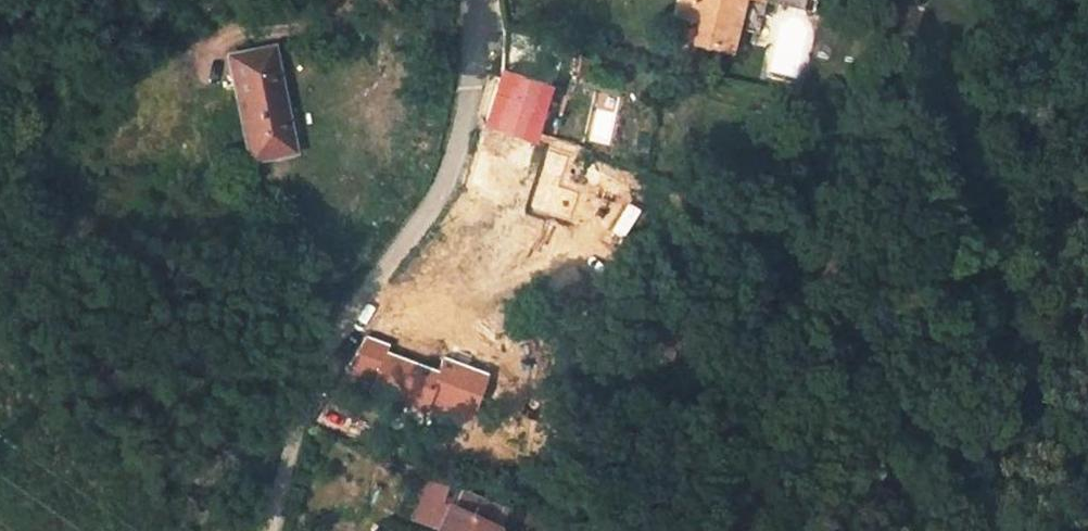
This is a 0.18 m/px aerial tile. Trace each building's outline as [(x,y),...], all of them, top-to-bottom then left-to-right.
[(683,2),(703,6),(699,24),(695,41),(730,49),(741,0),(684,0),(683,2)] [(813,9),(816,0),(773,0),(813,9)] [(680,20),(699,24),(703,6),(683,2),(680,20)] [(273,47),(232,56),(252,158),(290,151),(285,121),(287,120),(273,47)] [(606,56),(581,50),(572,79),(597,86),(606,56)] [(501,72),(495,91),(543,108),(550,89),(501,72)] [(495,91),(485,123),(532,139),(534,133),(543,108),(495,91)] [(485,123),(476,148),(501,158),(522,167),(532,139),(485,123)] [(486,198),(501,158),(476,148),(463,188),(486,198)] [(510,508),(462,489),(455,505),(443,500),(448,486),(425,478),(411,521),(432,528),(433,526),(442,529),(442,530),(501,530),(510,508)]
